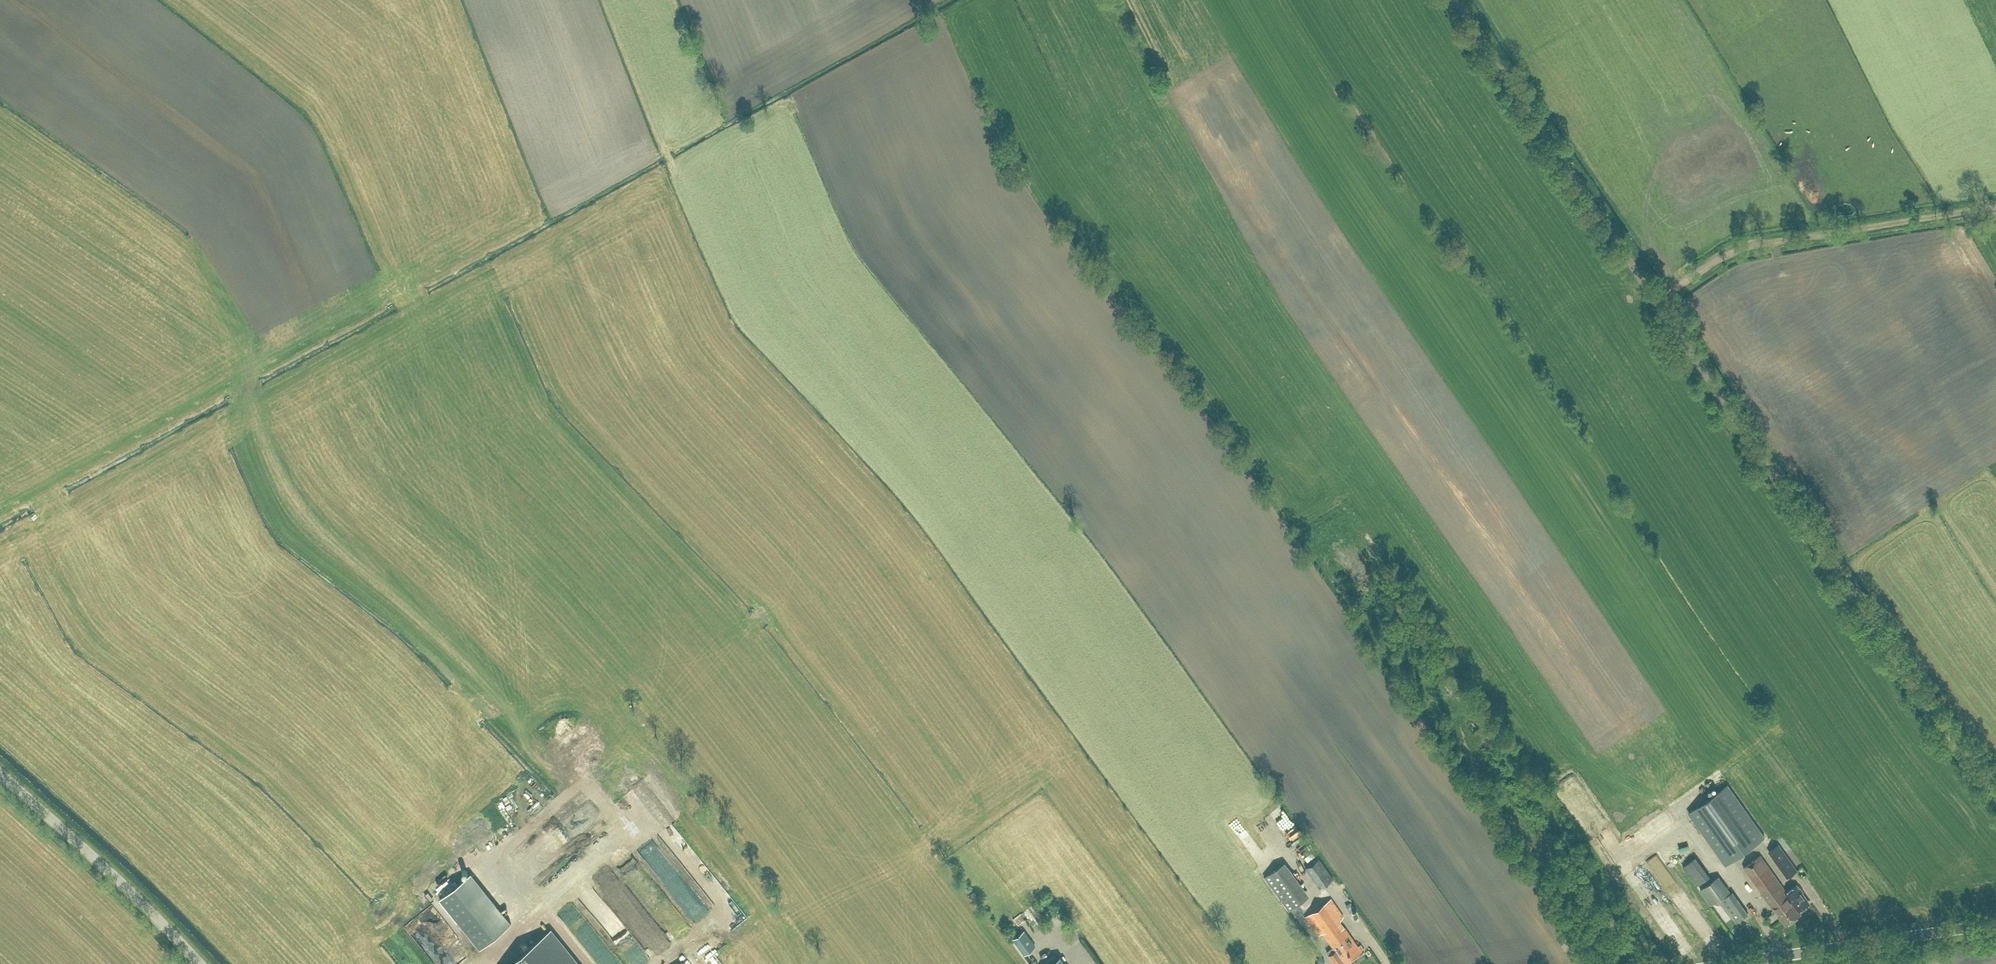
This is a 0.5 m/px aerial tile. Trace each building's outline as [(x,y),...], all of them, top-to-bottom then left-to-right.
[(1717,776),(1707,780),(1709,785),(1719,780),(1717,776)] [(1728,784),(1688,812),(1726,864),(1765,836),(1728,784)] [(1289,820),(1282,826),(1289,834),(1297,828),(1289,820)] [(1594,829),(1599,836),(1609,828),(1604,821),(1594,829)] [(1300,838),(1292,841),(1296,851),(1304,847),(1300,838)] [(1787,877),(1798,869),(1779,843),(1768,851),(1787,877)] [(1786,890),(1786,889),(1761,854),(1743,866),(1776,913),(1777,912),(1785,923),(1800,913),(1798,910),(1808,902),(1806,898),(1806,897),(1796,883),(1786,890)] [(1649,871),(1661,864),(1656,855),(1644,861),(1649,871)] [(1319,887),(1333,877),(1319,858),(1305,867),(1319,887)] [(1696,858),(1683,866),(1696,887),(1709,878),(1696,858)] [(1304,897),(1280,865),(1263,877),(1287,909),(1304,897)] [(1622,870),(1624,875),(1632,871),(1630,866),(1622,870)] [(455,885),(440,898),(480,947),(496,935),(511,922),(470,872),(455,885)] [(1711,904),(1727,892),(1716,877),(1700,889),(1711,904)] [(1735,922),(1749,913),(1733,890),(1720,899),(1735,922)] [(1338,919),(1343,916),(1330,898),(1305,915),(1318,934),(1322,931),(1333,946),(1326,950),(1329,954),(1336,963),(1341,963),(1363,948),(1360,943),(1357,946),(1338,919)] [(1350,901),(1346,904),(1351,913),(1356,910),(1350,901)] [(1685,901),(1679,906),(1682,910),(1689,905),(1685,901)] [(625,959),(676,918),(664,903),(612,943),(625,959)] [(506,963),(579,963),(550,928),(506,963)] [(1012,938),(1023,954),(1035,945),(1024,929),(1012,938)] [(592,955),(597,963),(606,963),(620,957),(613,944),(592,955)] [(488,951),(485,954),(491,961),(494,958),(488,951)] [(1312,958),(1305,954),(1300,962),(1304,963),(1309,963),(1312,958)]
